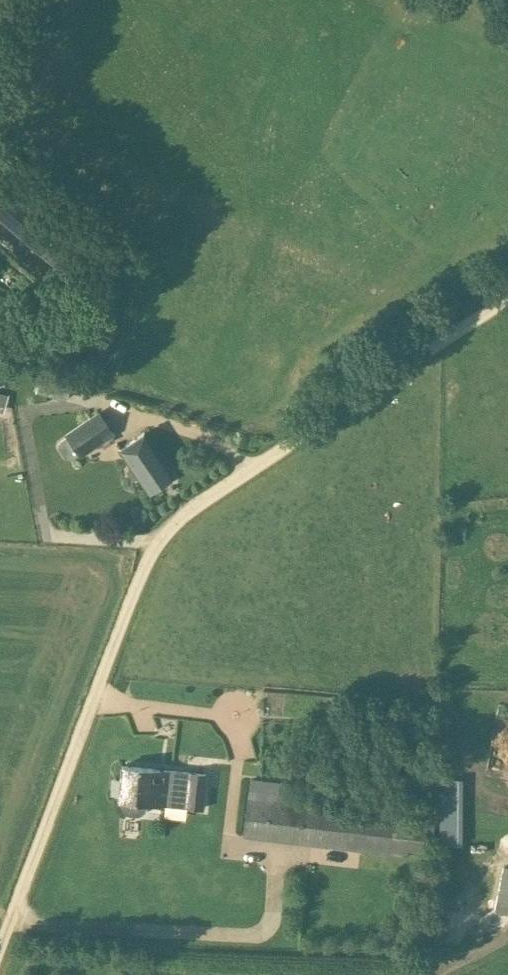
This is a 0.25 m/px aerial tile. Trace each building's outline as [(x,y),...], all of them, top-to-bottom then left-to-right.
[(4,412),(8,393),(0,391),(0,411),(4,412)] [(65,434),(80,457),(115,434),(99,411),(65,434)] [(119,450),(129,466),(126,470),(133,479),(138,477),(147,492),(173,475),(144,433),(119,450)] [(147,808),(147,803),(203,809),(206,776),(122,767),(119,800),(121,801),(121,805),(122,809),(124,812),(128,814),(137,815),(141,814),(144,812),(147,808)] [(439,844),(462,844),(462,791),(461,791),(461,779),(439,779),(439,844)] [(283,784),(250,780),(242,838),(407,857),(407,852),(432,854),(434,821),(281,802),(283,784)]
